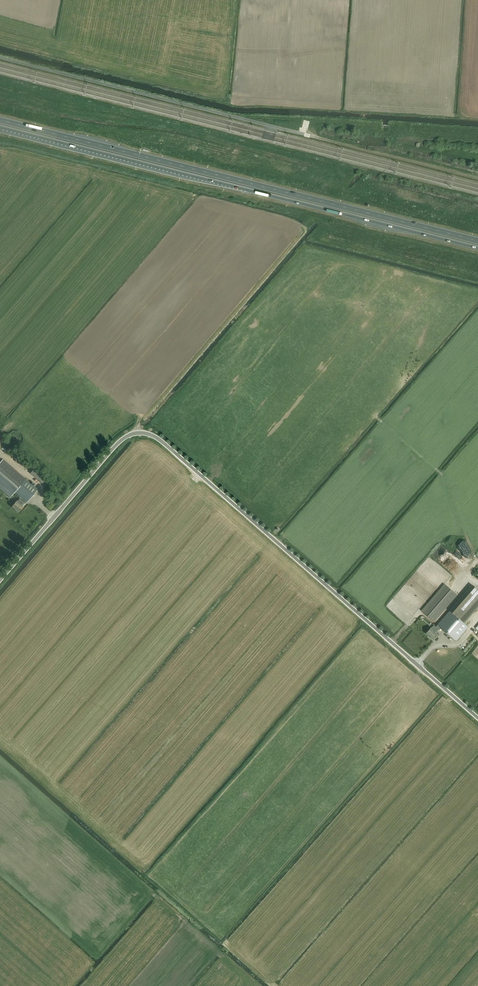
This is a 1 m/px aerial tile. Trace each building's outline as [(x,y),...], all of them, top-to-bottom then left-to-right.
[(0,462),(0,489),(10,497),(14,493),(21,499),(18,503),(16,501),(12,506),(19,512),(23,507),(22,506),(25,502),(26,503),(38,489),(33,485),(34,484),(31,481),(30,483),(3,459),(0,462)] [(47,477),(35,467),(30,473),(42,483),(47,477)] [(467,550),(470,543),(463,540),(460,547),(467,550)] [(448,546),(440,555),(454,569),(463,560),(448,546)] [(470,560),(475,559),(472,551),(474,551),(472,548),(466,550),(470,560)] [(453,580),(460,589),(467,583),(464,579),(461,581),(458,576),(453,580)] [(457,595),(444,584),(421,610),(434,621),(457,595)] [(475,587),(452,613),(450,611),(438,625),(434,630),(431,628),(426,633),(434,640),(439,634),(436,632),(441,627),(456,641),(468,627),(463,622),(477,605),(477,590),(475,587)]
